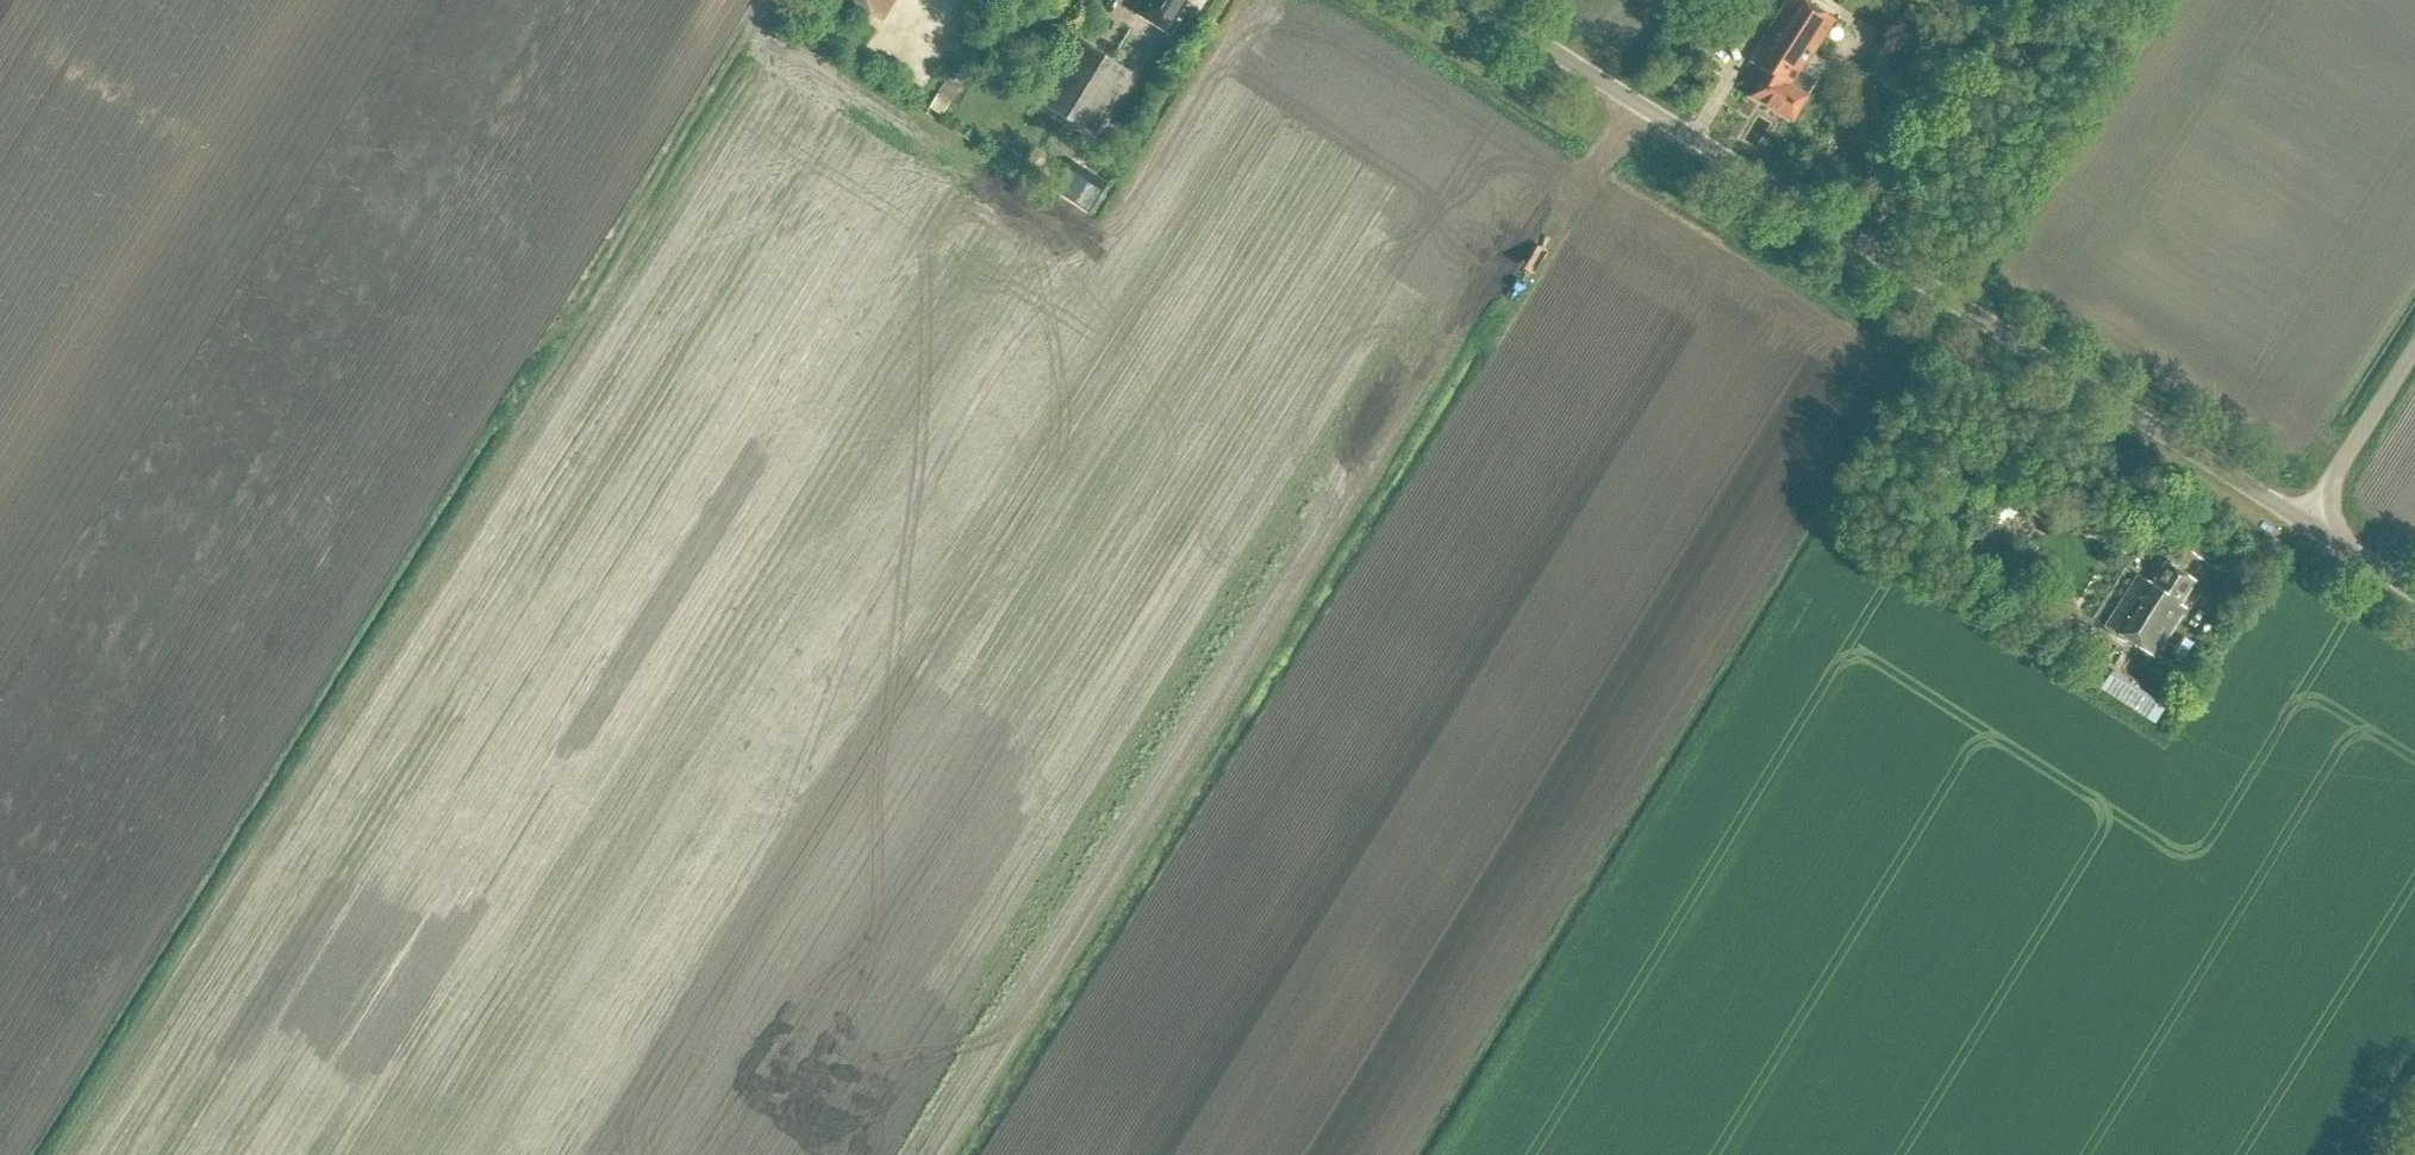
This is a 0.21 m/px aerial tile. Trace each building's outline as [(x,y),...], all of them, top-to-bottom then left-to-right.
[(897,0),(851,0),(885,20),(897,0)] [(1187,0),(1142,0),(1135,11),(1172,34),(1191,4),(1187,2),(1187,0)] [(1808,96),(1807,95),(1816,80),(1813,79),(1823,62),(1812,55),(1833,21),(1800,0),(1786,0),(1748,62),(1764,71),(1749,96),(1792,122),(1808,96)] [(1094,137),(1133,74),(1080,41),(1041,104),(1094,137)] [(1978,373),(1985,361),(1969,352),(1962,364),(1978,373)] [(2180,605),(2194,582),(2164,564),(2150,586),(2136,577),(2106,625),(2156,656),(2186,608),(2180,605)] [(2162,717),(2171,699),(2113,670),(2104,688),(2162,717)]
